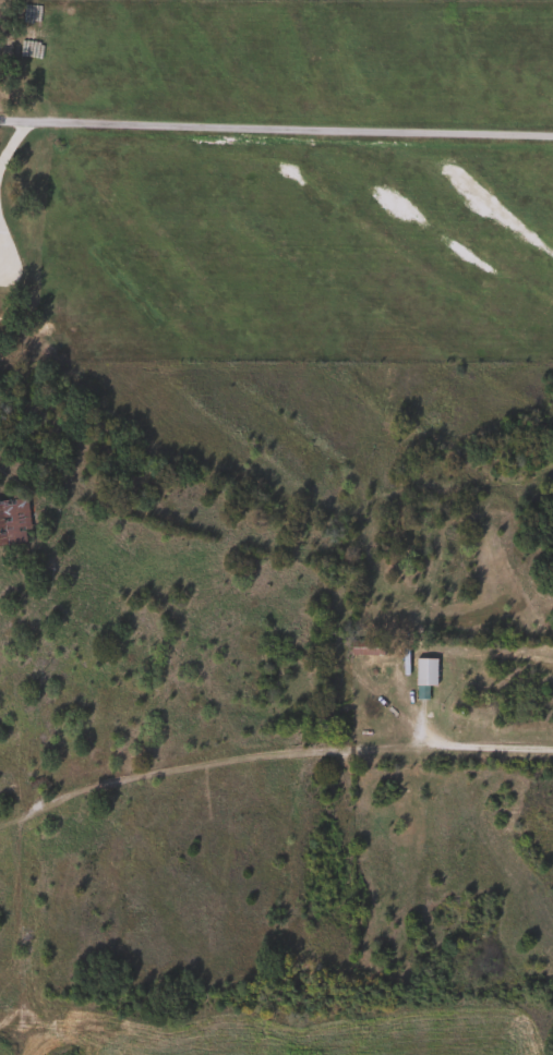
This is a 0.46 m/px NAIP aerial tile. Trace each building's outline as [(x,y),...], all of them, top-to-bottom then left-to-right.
[(26,544),(0,546),(0,502),(22,500),(26,544)] [(373,648),(348,648),(348,656),(373,656),(373,648)] [(433,659),(433,686),(412,686),(412,659),(433,659)]
